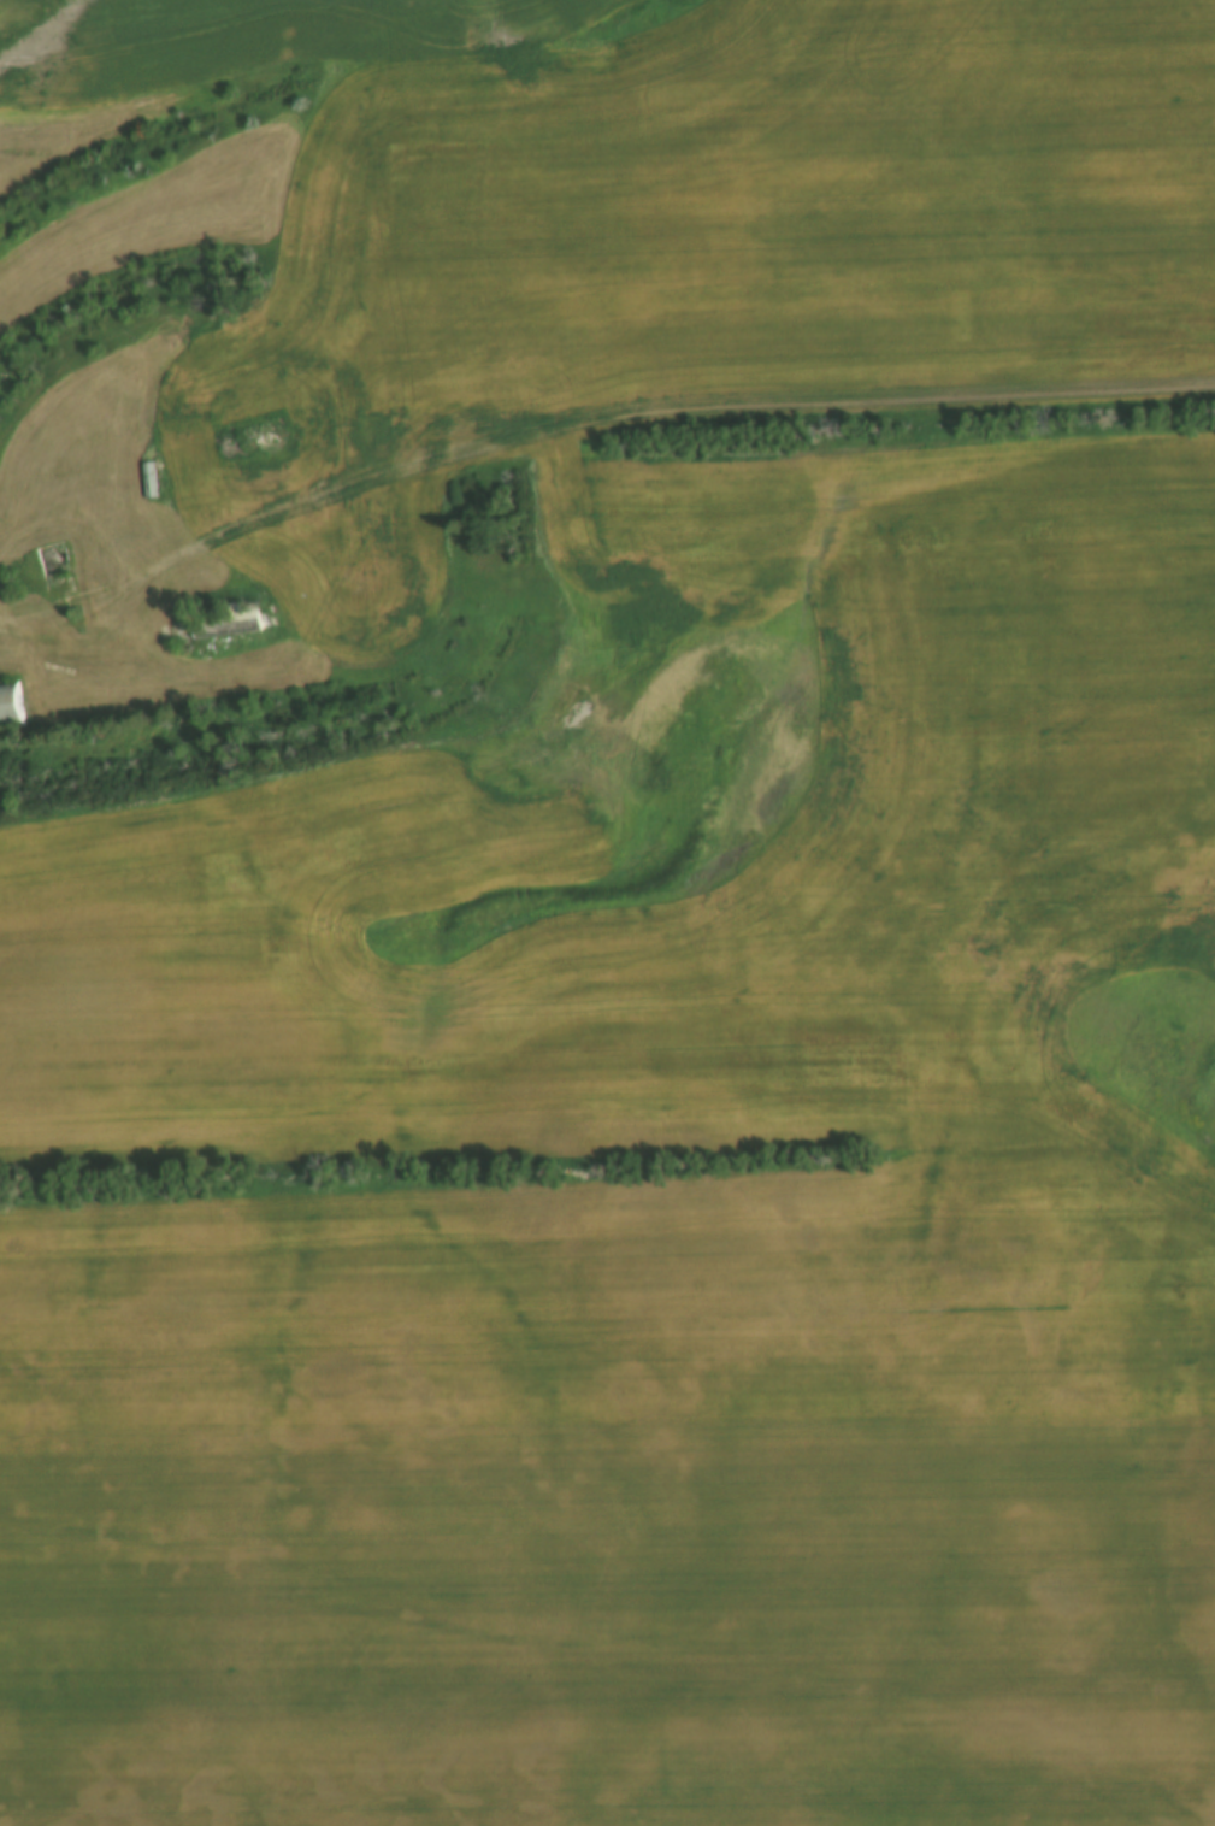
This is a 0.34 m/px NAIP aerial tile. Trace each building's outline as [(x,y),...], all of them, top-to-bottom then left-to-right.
[(145,464),(145,501),(157,501),(157,464),(145,464)] [(37,553),(46,582),(70,574),(61,546),(37,553)] [(193,617),(196,642),(265,635),(263,610),(193,617)] [(26,725),(23,688),(0,690),(0,728),(26,725)]
